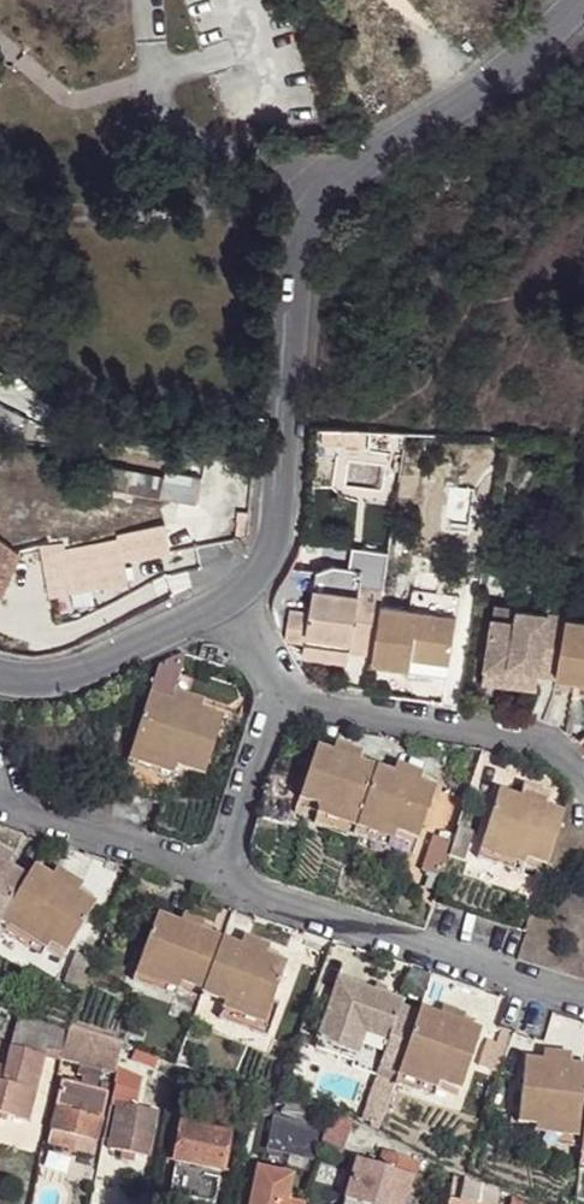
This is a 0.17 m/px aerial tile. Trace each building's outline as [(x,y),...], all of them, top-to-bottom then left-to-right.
[(99,463),(95,483),(162,495),(168,476),(99,463)] [(162,495),(200,502),(203,477),(168,470),(168,476),(162,495)] [(126,540),(72,548),(76,583),(78,593),(134,584),(132,565),(177,558),(174,530),(126,538),(126,540)] [(3,593),(21,548),(0,533),(0,591),(3,593)] [(76,583),(72,548),(70,539),(49,541),(51,558),(55,586),(76,583)] [(51,558),(49,541),(27,544),(29,562),(51,558)] [(383,606),(386,589),(317,579),(315,591),(312,612),(292,608),(288,636),(307,639),(307,641),(351,648),(375,652),(383,606)] [(312,612),(315,591),(295,588),(292,608),(312,612)] [(414,589),(412,611),(457,617),(461,596),(414,589)] [(516,620),(517,608),(496,604),(494,615),(516,620)] [(412,611),(383,606),(375,652),(374,662),(412,668),(412,664),(449,669),(457,617),(412,611)] [(542,672),(551,614),(517,608),(516,620),(494,615),(487,665),(542,672)] [(542,672),(560,675),(566,620),(567,615),(551,614),(542,672)] [(569,620),(565,635),(560,675),(583,679),(583,622),(569,620)] [(565,635),(569,620),(566,620),(560,675),(565,635)] [(348,663),(351,648),(307,641),(304,654),(348,663)] [(412,664),(412,668),(410,677),(447,683),(449,669),(412,664)] [(540,686),(542,672),(487,665),(485,679),(540,686)] [(176,690),(172,702),(202,712),(205,700),(176,690)] [(133,752),(180,766),(207,775),(225,720),(202,712),(172,702),(151,696),(133,752)] [(334,752),(361,761),(365,750),(338,741),(334,752)] [(363,815),(378,766),(361,761),(334,752),(318,747),(303,795),(323,802),(363,815)] [(133,752),(130,761),(176,777),(180,766),(133,752)] [(399,762),(396,772),(421,780),(425,771),(399,762)] [(396,772),(378,766),(363,815),(398,827),(422,834),(438,786),(421,780),(396,772)] [(523,796),(549,805),(553,791),(526,783),(523,796)] [(550,863),(567,811),(549,805),(523,796),(501,790),(484,841),(527,855),(550,863)] [(318,819),(357,832),(363,815),(323,802),(318,819)] [(363,815),(357,832),(393,844),(398,827),(363,815)] [(523,870),(527,855),(484,841),(479,854),(523,870)] [(12,866),(17,855),(0,845),(0,859),(12,866)] [(2,927),(9,915),(30,877),(12,866),(0,859),(0,931),(2,927)] [(9,915),(55,941),(70,951),(99,904),(82,894),(56,879),(37,867),(30,877),(9,915)] [(62,869),(56,879),(82,894),(89,884),(62,869)] [(181,921),(202,929),(206,919),(185,911),(181,921)] [(183,979),(204,991),(224,937),(202,929),(181,921),(159,912),(139,963),(183,979)] [(9,915),(2,927),(46,955),(55,941),(9,915)] [(246,933),(242,944),(268,954),(272,943),(246,933)] [(224,937),(204,991),(226,1000),(267,1015),(289,961),(268,954),(242,944),(224,937)] [(178,993),(183,979),(139,963),(134,977),(178,993)] [(380,1069),(399,1075),(402,1066),(422,1007),(404,1001),(405,999),(341,977),(321,1039),(361,1052),(369,1030),(391,1038),(380,1069)] [(267,1015),(226,1000),(221,1015),(262,1030),(267,1015)] [(445,1004),(442,1013),(463,1021),(468,1011),(445,1004)] [(402,1066),(441,1078),(464,1086),(483,1028),(463,1021),(442,1013),(422,1007),(402,1066)] [(63,1041),(17,1021),(11,1049),(45,1055),(43,1063),(58,1067),(62,1050),(63,1041)] [(378,1077),(380,1069),(391,1038),(369,1030),(361,1052),(321,1039),(315,1056),(378,1077)] [(62,1050),(58,1067),(94,1075),(98,1056),(91,1054),(63,1041),(62,1050)] [(11,1049),(4,1068),(0,1067),(0,1084),(37,1094),(43,1063),(45,1055),(11,1049)] [(544,1060),(572,1063),(574,1052),(546,1049),(544,1060)] [(118,1065),(98,1056),(94,1075),(91,1083),(112,1092),(113,1086),(118,1065)] [(583,1126),(583,1064),(572,1063),(544,1060),(526,1058),(520,1119),(539,1122),(583,1126)] [(137,1071),(118,1065),(113,1086),(117,1088),(132,1091),(137,1071)] [(399,1075),(397,1081),(436,1094),(441,1078),(402,1066),(399,1075)] [(175,1084),(150,1075),(146,1097),(171,1106),(173,1095),(175,1084)] [(5,1115),(29,1122),(37,1094),(0,1084),(0,1114),(5,1115)] [(189,1088),(175,1084),(173,1095),(186,1100),(189,1088)] [(60,1085),(49,1145),(92,1155),(104,1102),(89,1097),(90,1093),(60,1085)] [(132,1091),(117,1088),(105,1137),(112,1139),(120,1105),(136,1108),(140,1092),(132,1091)] [(303,1120),(308,1105),(285,1097),(281,1113),(303,1120)] [(249,1108),(234,1103),(233,1114),(246,1118),(249,1108)] [(156,1114),(136,1108),(120,1105),(112,1139),(110,1148),(120,1151),(132,1155),(146,1156),(156,1114)] [(188,1107),(184,1119),(217,1126),(219,1115),(188,1107)] [(305,1126),(275,1116),(265,1144),(303,1157),(307,1144),(318,1147),(319,1144),(319,1142),(321,1132),(305,1126)] [(217,1126),(184,1119),(169,1188),(216,1198),(231,1130),(217,1126)] [(331,1119),(324,1132),(348,1140),(352,1125),(331,1119)] [(583,1144),(583,1126),(539,1122),(537,1141),(583,1144)] [(324,1132),(319,1142),(319,1144),(344,1153),(348,1140),(324,1132)] [(131,1162),(132,1155),(120,1151),(120,1158),(131,1162)] [(418,1164),(387,1154),(383,1168),(412,1178),(418,1164)] [(383,1168),(356,1160),(344,1199),(359,1203),(404,1203),(412,1178),(383,1168)] [(246,1203),(300,1203),(284,1201),(289,1178),(254,1171),(246,1203)]
